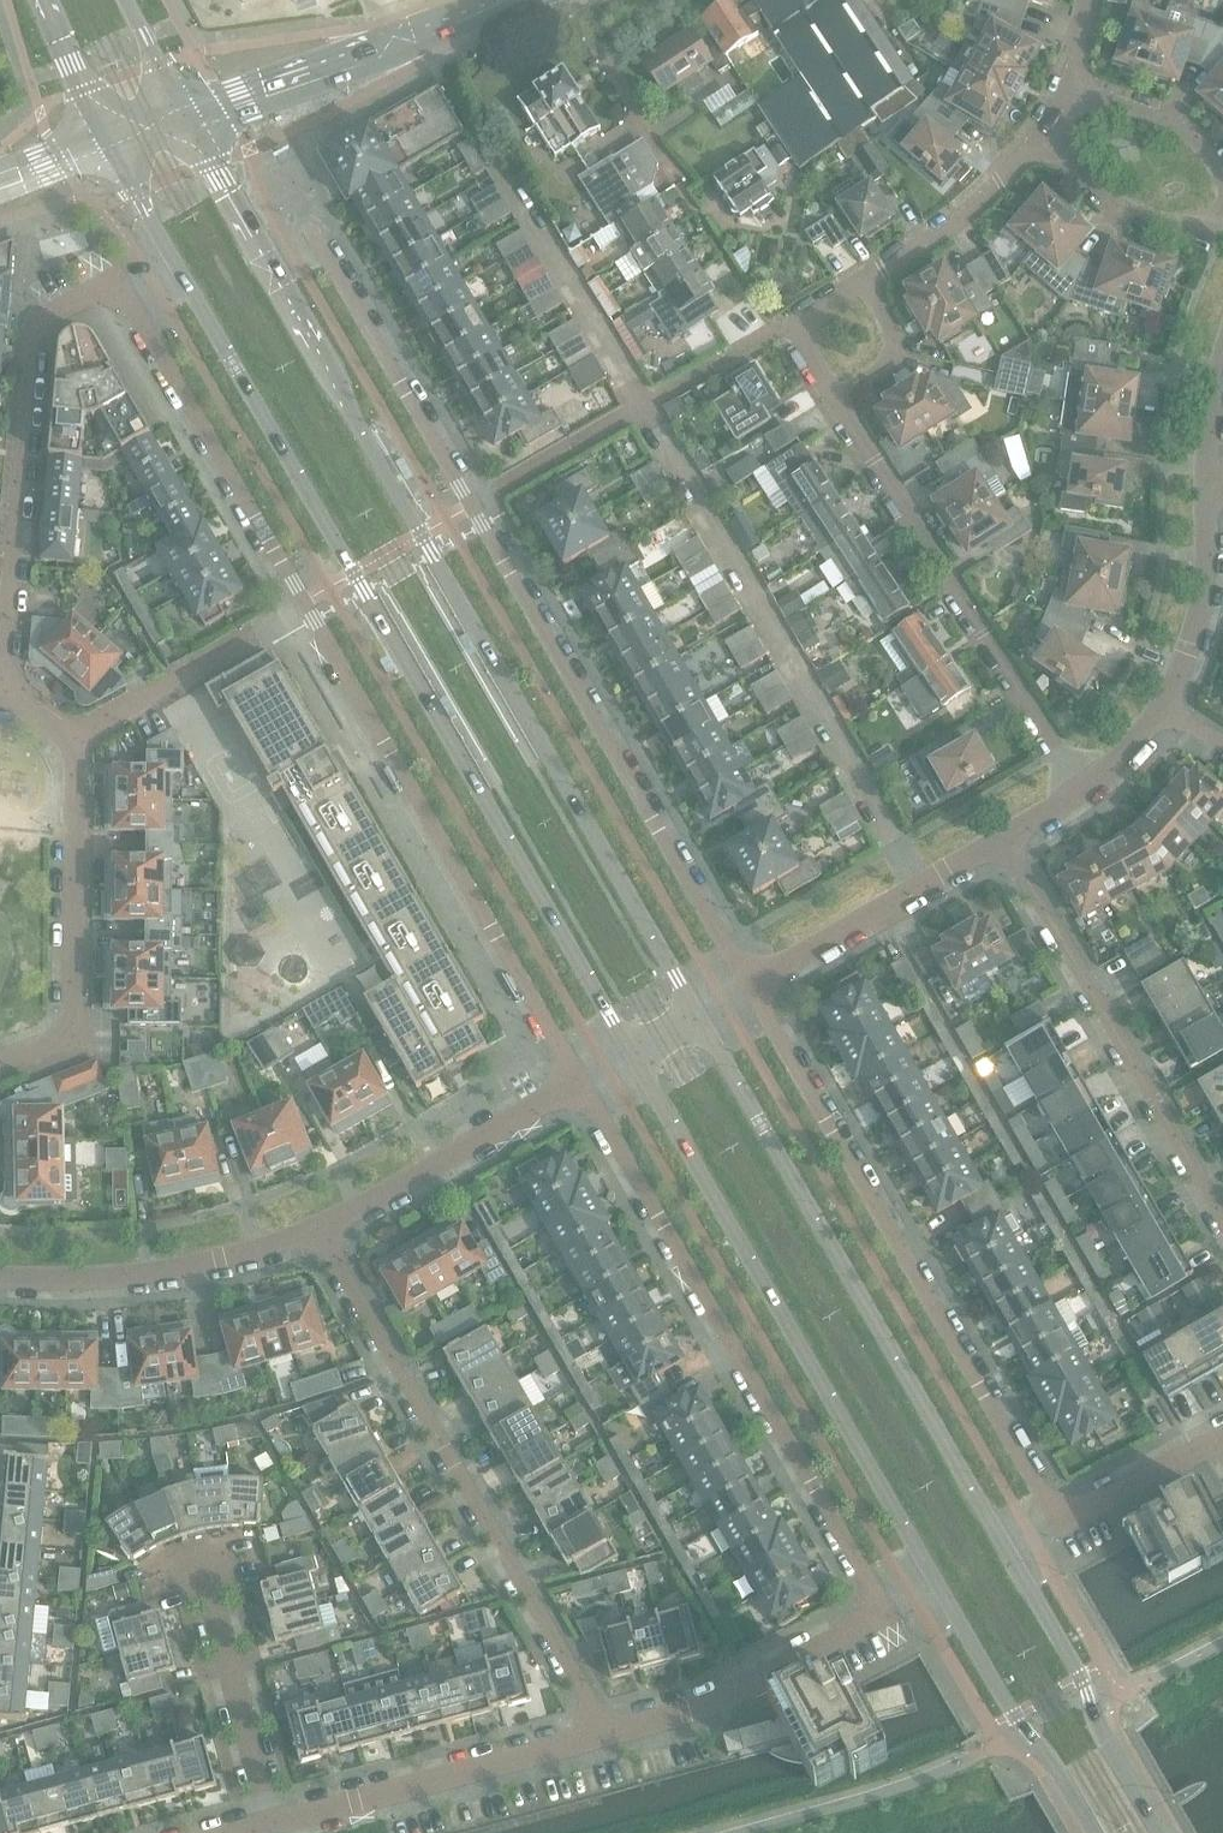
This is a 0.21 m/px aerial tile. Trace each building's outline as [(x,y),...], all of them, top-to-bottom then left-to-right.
[(862,2),(860,0),(750,0),(740,7),(735,0),(731,0),(701,19),(707,29),(726,57),(759,35),(750,21),(761,15),(802,79),(759,107),(783,144),(793,159),(800,170),(877,119),(871,111),(915,82),(862,2)] [(982,4),(1014,13),(1018,0),(983,0),(982,4)] [(1022,42),(1007,34),(1014,13),(982,4),(974,28),(989,36),(980,51),(1020,74),(1025,67),(1028,69),(1040,48),(1024,38),(1022,42)] [(1147,74),(1166,17),(1135,6),(1132,17),(1135,18),(1125,47),(1121,46),(1115,63),(1147,74)] [(1222,29),(1222,28),(1169,9),(1166,17),(1147,74),(1165,81),(1167,77),(1176,80),(1186,50),(1206,57),(1222,29)] [(922,33),(917,26),(913,20),(898,30),(907,43),(922,33)] [(726,57),(707,29),(695,37),(691,31),(643,62),(663,93),(711,62),(718,73),(731,65),(726,57)] [(1206,57),(1222,71),(1202,95),(1210,101),(1207,104),(1222,117),(1222,116),(1222,29),(1206,57)] [(1024,76),(1020,74),(980,51),(965,78),(1005,101),(1009,103),(1024,76)] [(601,130),(580,99),(582,98),(564,70),(535,89),(536,90),(518,101),(535,128),(536,127),(556,157),(572,147),(573,148),(601,130)] [(1001,108),(1005,101),(965,78),(957,93),(942,85),(925,104),(950,126),(964,110),(978,119),(976,122),(993,131),(1005,110),(1001,108)] [(927,91),(916,82),(909,90),(919,99),(927,91)] [(466,134),(439,87),(385,118),(412,165),(466,134)] [(905,90),(897,98),(910,110),(918,102),(905,90)] [(956,167),(963,159),(939,138),(950,126),(925,104),(892,142),(905,154),(908,151),(927,168),(924,171),(943,187),(959,169),(956,167)] [(412,165),(385,118),(323,154),(333,171),(335,170),(343,182),(340,183),(350,200),(352,199),(398,173),(412,165)] [(478,155),(470,140),(458,147),(466,162),(478,155)] [(776,182),(779,168),(793,159),(783,144),(769,153),(765,147),(756,153),(755,150),(714,178),(731,204),(730,208),(734,213),(738,214),(741,218),(751,212),(754,216),(760,212),(761,213),(769,207),(768,206),(775,202),(766,189),(776,182)] [(881,200),(871,185),(874,183),(874,184),(890,173),(872,145),(856,156),(868,175),(854,185),(853,182),(836,194),(842,203),(839,204),(861,239),(866,235),(869,239),(890,225),(888,221),(893,218),(887,209),(889,208),(883,198),(881,200)] [(487,170),(484,165),(478,155),(466,162),(475,177),(487,170)] [(614,226),(643,208),(613,158),(583,177),(614,226)] [(365,221),(411,194),(398,173),(352,199),(359,210),(361,209),(366,218),(364,219),(365,221)] [(479,215),(504,200),(496,186),(471,201),(479,215)] [(1036,249),(1069,211),(1043,189),(1031,203),(1034,205),(1014,228),(1012,226),(1004,235),(1016,245),(1022,237),(1036,249)] [(377,242),(423,216),(411,194),(365,221),(372,232),(374,231),(379,240),(377,242)] [(487,229),(512,214),(504,200),(479,215),(487,229)] [(673,228),(656,200),(643,208),(614,226),(593,239),(600,251),(620,238),(630,254),(673,228)] [(1084,271),(1068,257),(1089,233),(1081,226),(1084,223),(1069,211),(1036,249),(1024,262),(1067,300),(1084,271)] [(391,266),(436,239),(423,216),(377,242),(385,255),(387,254),(392,263),(390,264),(391,266)] [(847,241),(830,216),(806,233),(813,245),(826,237),(834,250),(847,241)] [(582,238),(575,226),(562,233),(569,245),(582,238)] [(643,273),(685,247),(681,241),(684,236),(680,230),(675,231),(673,228),(630,254),(614,264),(628,285),(644,274),(643,273)] [(505,260),(530,245),(522,231),(497,246),(505,260)] [(404,288),(449,262),(436,239),(391,266),(398,277),(400,276),(405,285),(403,286),(404,288)] [(16,241),(15,241),(0,247),(0,329),(5,330),(7,330),(8,327),(16,241)] [(513,274),(538,259),(530,245),(505,260),(513,274)] [(590,262),(580,247),(570,253),(579,268),(590,262)] [(659,296),(700,270),(685,247),(643,273),(644,274),(659,296)] [(1128,301),(1144,254),(1125,247),(1124,251),(1114,248),(1104,277),(1084,271),(1067,300),(1121,318),(1128,301)] [(1012,280),(995,252),(980,260),(998,289),(1012,280)] [(1156,309),(1166,281),(1170,282),(1176,264),(1144,254),(1128,301),(1145,307),(1141,317),(1156,322),(1159,310),(1156,309)] [(518,282),(543,268),(538,259),(513,274),(518,282)] [(998,289),(980,260),(966,269),(975,283),(983,297),(985,296),(998,289)] [(417,311),(462,284),(449,262),(404,288),(410,300),(413,298),(418,308),(416,309),(417,311)] [(523,291),(548,276),(543,268),(518,282),(523,291)] [(959,293),(943,268),(927,278),(924,274),(907,285),(917,301),(912,305),(919,317),(959,293)] [(719,311),(708,295),(714,292),(700,270),(659,296),(662,300),(650,307),(666,332),(664,333),(672,345),(682,339),(679,336),(719,311)] [(531,305),(556,290),(548,276),(523,291),(531,305)] [(610,296),(600,279),(590,285),(600,302),(610,296)] [(992,308),(985,296),(983,297),(975,283),(959,293),(919,317),(926,329),(932,326),(942,342),(959,332),(957,329),(992,308)] [(430,333),(475,307),(462,284),(417,311),(424,322),(426,321),(431,330),(429,331),(430,333)] [(539,319),(564,304),(556,290),(531,305),(539,319)] [(620,312),(610,296),(600,302),(610,318),(620,312)] [(443,355),(488,329),(475,307),(430,333),(436,345),(439,343),(444,353),(442,354),(443,355)] [(557,350),(582,335),(574,321),(549,336),(557,350)] [(456,378),(501,352),(488,329),(443,355),(449,367),(452,366),(457,375),(455,376),(456,378)] [(139,414),(127,394),(126,395),(118,382),(120,382),(96,341),(92,337),(87,334),(81,333),(77,333),(77,332),(74,333),(75,334),(69,336),(65,340),(62,346),(61,349),(60,349),(56,396),(58,396),(57,403),(56,410),(55,410),(53,432),(51,457),(79,459),(104,461),(126,449),(150,435),(139,414)] [(646,358),(630,333),(622,338),(637,363),(646,358)] [(565,364),(590,349),(582,335),(557,350),(565,364)] [(1052,354),(1054,341),(1045,339),(1038,352),(1052,354)] [(1107,362),(1110,345),(1077,341),(1074,357),(1107,362)] [(998,375),(1031,382),(1037,354),(1021,351),(1018,363),(1002,359),(998,375)] [(469,400),(514,374),(501,352),(456,378),(462,390),(465,388),(470,397),(468,399),(469,400)] [(1135,392),(1136,382),(1105,377),(1107,362),(1074,357),(1068,402),(1086,405),(1136,412),(1138,393),(1135,392)] [(582,394),(607,379),(595,358),(570,372),(582,394)] [(776,401),(755,366),(728,382),(734,391),(713,404),(737,442),(772,420),(764,408),(776,401)] [(482,423),(527,397),(514,374),(469,400),(475,412),(478,411),(483,420),(481,421),(482,423)] [(1027,396),(1031,382),(998,375),(995,391),(1027,398),(1027,396)] [(969,410),(951,381),(949,382),(943,379),(936,379),(930,381),(917,390),(914,384),(902,392),(927,431),(951,416),(953,420),(969,410)] [(927,431),(902,392),(890,399),(893,405),(877,415),(888,433),(891,430),(902,447),(927,431)] [(563,427),(553,410),(539,418),(527,397),(482,423),(495,446),(509,438),(510,438),(520,432),(528,445),(526,447),(527,448),(563,427)] [(1128,441),(1129,431),(1133,431),(1136,412),(1086,405),(1068,402),(1061,447),(1094,452),(1096,436),(1128,441)] [(776,454),(798,439),(788,423),(765,437),(776,454)] [(176,480),(150,436),(151,435),(150,435),(126,449),(104,461),(107,473),(108,473),(108,472),(128,460),(148,495),(176,480)] [(1006,494),(996,479),(998,478),(974,440),(946,458),(963,486),(937,502),(942,511),(939,513),(950,530),(992,502),(1006,494)] [(836,496),(802,444),(766,467),(800,519),(801,518),(836,496)] [(719,453),(724,460),(734,455),(730,447),(719,453)] [(1121,482),(1123,472),(1092,468),(1094,452),(1061,447),(1057,475),(1075,477),(1073,496),(1062,494),(1059,512),(1088,516),(1090,499),(1098,500),(1098,504),(1122,507),(1125,483),(1121,482)] [(705,455),(695,461),(702,473),(712,467),(705,455)] [(78,511),(82,471),(105,473),(106,473),(107,473),(104,461),(79,459),(51,457),(47,508),(78,511)] [(735,487),(761,471),(751,457),(726,474),(735,487)] [(639,492),(664,477),(656,463),(631,478),(639,492)] [(596,516),(584,495),(597,487),(587,470),(551,491),(552,492),(554,491),(562,504),(544,515),(537,519),(550,542),(596,516)] [(647,506),(672,491),(664,477),(639,492),(647,506)] [(176,480),(148,495),(128,507),(134,517),(154,505),(174,540),(201,524),(176,480)] [(860,532),(836,496),(801,518),(820,547),(814,551),(817,555),(820,553),(822,556),(860,532)] [(1032,531),(1017,508),(1002,518),(992,502),(950,530),(960,546),(964,544),(969,552),(995,536),(1004,549),(1032,531)] [(73,564),(77,522),(100,524),(102,513),(78,511),(47,508),(42,561),(73,564)] [(631,546),(623,532),(610,539),(596,516),(550,542),(564,566),(571,562),(589,552),(597,565),(631,546)] [(172,573),(218,547),(216,544),(214,546),(208,536),(211,535),(204,522),(201,524),(174,540),(158,549),(172,573)] [(1125,565),(1127,555),(1096,549),(1099,533),(1066,527),(1061,555),(1069,556),(1065,574),(1076,576),(1125,585),(1129,566),(1125,565)] [(763,543),(755,531),(740,540),(748,553),(763,543)] [(877,558),(868,545),(860,532),(822,556),(827,563),(832,560),(844,579),(877,558)] [(682,566),(707,552),(699,538),(674,553),(682,566)] [(639,591),(627,569),(640,562),(631,546),(597,565),(605,579),(594,585),(595,586),(580,594),(594,617),(639,591)] [(185,596),(231,569),(229,567),(227,568),(221,559),(224,557),(218,547),(172,573),(185,596)] [(690,580),(715,566),(707,552),(682,566),(690,580)] [(909,607),(877,558),(844,579),(857,599),(867,592),(887,622),(909,607)] [(229,600),(241,593),(235,581),(237,580),(231,569),(185,596),(198,618),(200,617),(206,627),(226,616),(220,606),(229,600)] [(136,592),(123,570),(114,575),(127,597),(136,592)] [(1122,604),(1125,585),(1076,576),(1073,593),(1057,590),(1047,615),(1077,627),(1085,608),(1116,614),(1118,603),(1122,604)] [(708,611),(733,597),(725,583),(700,597),(708,611)] [(806,607),(826,594),(820,585),(796,600),(802,610),(806,607)] [(609,638),(652,613),(639,591),(594,617),(600,629),(603,628),(609,638)] [(149,615),(136,592),(127,597),(140,620),(149,615)] [(802,610),(796,600),(792,593),(776,602),(786,620),(802,610)] [(716,625),(741,611),(733,597),(708,611),(716,625)] [(814,630),(802,610),(786,620),(797,639),(814,630)] [(168,637),(154,612),(149,615),(140,620),(155,645),(168,637)] [(620,662),(665,636),(652,613),(609,638),(615,649),(613,651),(620,662)] [(1095,664),(1069,647),(1077,627),(1047,615),(1037,638),(1036,639),(1050,648),(1039,664),(1061,678),(1058,681),(1079,695),(1093,675),(1089,673),(1095,664)] [(948,658),(943,650),(942,649),(919,616),(880,643),(902,675),(897,678),(904,687),(900,689),(901,691),(948,658)] [(62,680),(98,638),(75,618),(66,629),(59,623),(36,621),(33,649),(32,657),(32,660),(34,664),(37,666),(41,667),(45,666),(62,680)] [(734,656),(759,642),(751,628),(726,642),(734,656)] [(876,638),(869,628),(862,633),(868,642),(876,638)] [(822,643),(814,630),(797,639),(806,653),(822,643)] [(635,683),(678,658),(665,636),(620,662),(626,674),(629,672),(635,683)] [(118,674),(114,671),(112,668),(121,658),(98,638),(62,680),(78,694),(78,698),(79,702),(82,705),(86,706),(90,705),(98,701),(98,700),(125,685),(118,674)] [(742,670),(767,656),(759,642),(734,656),(742,670)] [(843,658),(836,647),(832,649),(825,649),(834,663),(843,658)] [(416,896),(386,844),(386,843),(382,836),(352,784),(351,784),(352,783),(347,776),(342,779),(328,755),(330,753),(280,666),(276,669),(268,655),(226,679),(225,679),(224,680),(207,690),(220,713),(229,707),(272,783),(269,785),(282,808),(281,808),(282,809),(291,804),(394,982),(446,1072),(446,1071),(447,1072),(449,1071),(447,1068),(456,1063),(457,1065),(487,1048),(475,1026),(485,1020),(487,1019),(455,963),(451,956),(420,903),(421,903),(417,896),(416,896)] [(646,707),(691,681),(678,658),(635,683),(641,694),(639,696),(646,707)] [(970,690),(948,658),(901,691),(922,722),(970,690)] [(846,685),(834,665),(818,675),(830,695),(846,685)] [(760,701),(785,687),(777,673),(751,687),(760,701)] [(661,728),(704,703),(691,681),(646,707),(652,719),(655,717),(661,728)] [(768,715),(793,701),(785,687),(760,701),(768,715)] [(671,752),(717,726),(704,703),(661,728),(667,739),(665,740),(671,752)] [(785,746),(811,732),(803,718),(777,732),(785,746)] [(687,773),(730,748),(717,726),(671,752),(678,764),(680,762),(687,773)] [(172,801),(172,773),(183,773),(183,749),(173,731),(149,744),(149,770),(132,770),(109,770),(108,800),(172,801)] [(794,760),(819,746),(811,732),(785,746),(794,760)] [(974,782),(995,770),(983,749),(979,751),(974,742),(947,758),(939,743),(910,760),(923,783),(920,785),(932,806),(953,794),(951,791),(972,779),(974,782)] [(878,776),(898,764),(888,746),(868,758),(878,776)] [(697,797),(743,771),(730,748),(687,773),(693,784),(691,785),(697,797)] [(1214,786),(1217,783),(1201,770),(1191,781),(1187,777),(1174,791),(1209,821),(1222,805),(1222,794),(1214,786)] [(778,800),(770,786),(757,794),(743,771),(697,797),(711,820),(725,812),(725,813),(736,806),(744,820),(778,800)] [(1209,821),(1174,791),(1166,800),(1163,797),(1152,810),(1190,843),(1209,821)] [(829,821),(854,807),(846,793),(821,807),(829,821)] [(172,801),(108,800),(108,831),(132,831),(149,831),(148,845),(183,846),(183,829),(172,829),(172,801)] [(786,846),(774,824),(787,816),(778,800),(744,820),(752,834),(734,844),(734,845),(727,849),(740,872),(786,846)] [(862,831),(858,823),(862,821),(854,807),(829,821),(842,843),(862,831)] [(1190,843),(1152,810),(1141,822),(1144,825),(1137,833),(1166,870),(1190,843)] [(1166,870),(1137,833),(1126,840),(1124,836),(1109,844),(1134,888),(1166,870)] [(1134,888),(1109,844),(1095,852),(1097,856),(1086,862),(1109,902),(1134,888)] [(172,863),(183,863),(183,846),(148,845),(148,860),(131,860),(131,859),(108,859),(108,890),(172,890),(172,863)] [(822,876),(813,861),(800,869),(786,846),(740,872),(754,895),(761,891),(761,892),(779,881),(787,895),(785,896),(785,897),(822,876)] [(1109,902),(1086,862),(1070,871),(1073,877),(1060,884),(1070,902),(1074,900),(1083,917),(1109,902)] [(1211,901),(1204,888),(1188,897),(1196,910),(1211,901)] [(172,890),(108,890),(108,920),(131,921),(131,920),(148,920),(148,935),(182,935),(182,918),(171,918),(172,890)] [(1212,925),(1222,942),(1222,941),(1222,919),(1212,925)] [(1010,958),(1000,941),(1003,939),(993,922),(980,929),(977,924),(961,933),(984,973),(1010,958)] [(1212,938),(1204,925),(1188,934),(1196,947),(1212,938)] [(984,973),(961,933),(945,942),(948,948),(935,955),(945,973),(948,971),(958,988),(984,973)] [(171,952),(182,952),(182,935),(148,935),(148,949),(131,949),(107,948),(107,979),(171,980),(171,952)] [(1133,966),(1159,951),(1151,937),(1125,952),(1133,966)] [(266,955),(258,941),(242,940),(234,954),(241,968),(257,969),(266,955)] [(1215,944),(1204,950),(1214,967),(1222,962),(1222,958),(1215,944)] [(1140,979),(1166,964),(1159,951),(1133,966),(1140,979)] [(920,984),(905,958),(892,966),(906,992),(911,989),(920,984)] [(1200,990),(1184,962),(1141,987),(1158,1015),(1200,990)] [(879,1007),(866,983),(864,985),(858,974),(838,985),(844,996),(834,1001),(822,1008),(829,1020),(827,1021),(833,1033),(879,1007)] [(171,1007),(171,980),(107,979),(107,1010),(130,1010),(130,1025),(181,1026),(181,1007),(171,1007)] [(446,1072),(394,982),(392,983),(393,984),(370,998),(369,997),(365,999),(383,1030),(373,1036),(371,1032),(369,1033),(390,1069),(392,1068),(389,1064),(399,1058),(417,1089),(422,1086),(446,1072)] [(933,1006),(920,984),(911,989),(924,1012),(933,1006)] [(356,1016),(341,990),(327,998),(334,1012),(342,1025),(356,1016)] [(1217,1018),(1200,990),(1158,1015),(1174,1043),(1217,1018)] [(334,1012),(327,998),(302,1012),(310,1026),(334,1012)] [(1019,1034),(1048,1017),(1039,1003),(1011,1019),(1019,1034)] [(946,1029),(933,1006),(924,1012),(937,1034),(946,1029)] [(842,1058),(892,1029),(879,1007),(833,1033),(840,1044),(836,1046),(842,1058)] [(1217,1018),(1174,1043),(1180,1054),(1190,1071),(1195,1068),(1222,1053),(1222,1029),(1217,1018)] [(987,1052),(971,1023),(956,1032),(973,1060),(987,1052)] [(1067,1053),(1061,1042),(1050,1024),(1007,1049),(1024,1078),(1067,1053)] [(294,1053),(277,1027),(263,1036),(280,1062),(294,1053)] [(859,1078),(905,1052),(892,1029),(842,1058),(849,1070),(853,1067),(859,1078)] [(959,1051),(946,1029),(937,1034),(950,1056),(959,1051)] [(280,1062),(263,1036),(249,1045),(265,1071),(280,1062)] [(972,1074),(959,1051),(950,1056),(963,1079),(972,1074)] [(150,1052),(121,1052),(121,1071),(131,1070),(135,1069),(150,1068),(150,1052)] [(872,1100),(918,1074),(905,1052),(859,1078),(866,1090),(868,1088),(874,1098),(872,1099),(872,1100)] [(227,1083),(217,1053),(201,1059),(211,1088),(227,1083)] [(1083,1081),(1073,1064),(1067,1053),(1024,1078),(1040,1105),(1083,1081)] [(385,1096),(369,1068),(370,1067),(370,1066),(369,1067),(363,1057),(337,1072),(365,1120),(391,1105),(386,1095),(385,1096)] [(211,1088),(201,1059),(185,1064),(195,1093),(211,1088)] [(365,1120),(337,1072),(330,1060),(304,1075),(316,1097),(316,1098),(317,1098),(333,1126),(338,1135),(365,1120)] [(95,1095),(108,1090),(97,1061),(84,1066),(95,1095)] [(95,1095),(84,1066),(70,1072),(81,1100),(95,1095)] [(140,1108),(135,1069),(131,1070),(121,1071),(119,1071),(124,1110),(140,1108)] [(1198,1084),(1214,1113),(1222,1108),(1222,1070),(1198,1084)] [(81,1100),(70,1072),(55,1078),(66,1106),(81,1100)] [(1004,1089),(994,1073),(983,1079),(993,1095),(1004,1089)] [(885,1123),(931,1097),(918,1074),(872,1100),(879,1112),(881,1111),(887,1120),(884,1121),(885,1123)] [(985,1096),(972,1074),(963,1079),(976,1101),(985,1096)] [(63,1141),(62,1108),(66,1106),(55,1078),(37,1085),(41,1094),(34,1097),(32,1093),(7,1103),(6,1104),(3,1107),(1,1110),(2,1114),(4,1118),(7,1120),(8,1142),(63,1141)] [(1055,1133),(1098,1108),(1083,1081),(1040,1105),(1055,1133)] [(1013,1106),(1004,1089),(993,1095),(1003,1112),(1013,1106)] [(998,1119),(985,1096),(976,1101),(989,1124),(998,1119)] [(898,1145),(944,1119),(931,1097),(885,1123),(892,1135),(894,1133),(900,1143),(897,1144),(898,1145)] [(309,1149),(296,1117),(297,1116),(297,1115),(296,1116),(292,1105),(264,1116),(284,1168),(313,1156),(310,1149),(309,1149)] [(1114,1135),(1105,1119),(1098,1108),(1055,1133),(1071,1160),(1114,1135)] [(1214,1113),(1220,1124),(1222,1128),(1222,1108),(1214,1113)] [(284,1168),(264,1116),(236,1127),(240,1138),(239,1138),(240,1139),(253,1172),(256,1179),(284,1168)] [(217,1173),(210,1141),(211,1141),(211,1140),(210,1140),(207,1129),(201,1131),(200,1125),(199,1123),(198,1121),(195,1119),(191,1118),(188,1118),(174,1121),(178,1136),(190,1190),(220,1183),(217,1173)] [(911,1168),(957,1142),(944,1119),(898,1145),(905,1157),(907,1156),(913,1165),(910,1166),(911,1168)] [(1011,1141),(998,1119),(989,1124),(1002,1146),(1011,1141)] [(190,1190),(178,1136),(174,1121),(145,1127),(151,1153),(150,1153),(150,1155),(151,1154),(157,1186),(158,1186),(160,1196),(190,1190)] [(1035,1144),(1026,1128),(1015,1134),(1025,1150),(1035,1144)] [(1087,1188),(1130,1163),(1114,1135),(1071,1160),(1087,1188)] [(77,1171),(77,1140),(63,1141),(8,1142),(8,1164),(12,1164),(12,1170),(8,1170),(8,1172),(77,1171)] [(1023,1163),(1011,1141),(1002,1146),(1015,1168),(1023,1163)] [(924,1190),(970,1164),(957,1142),(911,1168),(918,1180),(920,1178),(926,1188),(923,1189),(924,1190)] [(1045,1161),(1035,1144),(1025,1150),(1034,1167),(1045,1161)] [(534,1206),(580,1179),(573,1168),(571,1169),(564,1157),(552,1164),(551,1164),(542,1169),(536,1159),(517,1171),(524,1183),(522,1184),(534,1206)] [(1146,1191),(1136,1174),(1130,1163),(1087,1188),(1103,1215),(1146,1191)] [(990,1184),(983,1188),(970,1164),(924,1190),(931,1202),(933,1201),(940,1212),(952,1205),(952,1206),(963,1200),(971,1213),(998,1198),(990,1184)] [(78,1201),(77,1171),(8,1172),(9,1194),(8,1194),(5,1197),(3,1201),(4,1205),(6,1208),(10,1211),(14,1211),(18,1209),(20,1206),(21,1202),(78,1201)] [(128,1171),(113,1172),(113,1189),(129,1188),(128,1171)] [(547,1228),(597,1200),(584,1178),(580,1180),(580,1179),(534,1206),(547,1228)] [(1067,1199),(1057,1183),(1047,1189),(1056,1205),(1067,1199)] [(1119,1243),(1162,1218),(1146,1191),(1103,1215),(1119,1243)] [(1054,1216),(1041,1193),(1032,1198),(1045,1221),(1054,1216)] [(968,1265),(1013,1239),(1024,1233),(1012,1212),(1007,1214),(998,1198),(971,1213),(979,1227),(968,1233),(968,1234),(956,1241),(963,1252),(961,1254),(968,1265)] [(503,1224),(488,1199),(474,1207),(489,1232),(498,1227),(503,1224)] [(1077,1216),(1067,1199),(1056,1205),(1066,1222),(1077,1216)] [(560,1251),(606,1224),(605,1224),(609,1221),(597,1200),(547,1228),(560,1251)] [(1067,1239),(1054,1216),(1045,1221),(1058,1244),(1067,1239)] [(1178,1246),(1168,1229),(1162,1218),(1119,1243),(1135,1270),(1178,1246)] [(479,1256),(463,1228),(458,1219),(432,1234),(460,1282),(482,1268),(492,1285),(506,1276),(491,1249),(479,1256)] [(573,1273),(618,1247),(618,1245),(615,1247),(610,1237),(612,1236),(606,1224),(560,1251),(573,1273)] [(511,1249),(498,1227),(489,1232),(502,1254),(511,1249)] [(460,1282),(432,1234),(413,1245),(414,1248),(409,1251),(407,1248),(405,1249),(433,1297),(460,1282)] [(1099,1255),(1089,1238),(1079,1244),(1088,1261),(1099,1255)] [(981,1288),(1026,1262),(1013,1239),(968,1265),(968,1267),(971,1266),(976,1275),(974,1276),(981,1288)] [(1080,1261),(1067,1239),(1058,1244),(1071,1266),(1080,1261)] [(1194,1274),(1187,1263),(1178,1246),(1135,1270),(1151,1299),(1194,1274)] [(586,1296),(631,1269),(631,1268),(628,1269),(623,1260),(625,1259),(618,1247),(573,1273),(586,1296)] [(433,1297),(405,1249),(379,1264),(387,1277),(384,1279),(390,1289),(393,1288),(407,1312),(433,1297)] [(524,1272),(511,1249),(502,1254),(515,1277),(524,1272)] [(1109,1271),(1099,1255),(1088,1261),(1098,1277),(1109,1271)] [(1093,1283),(1080,1261),(1071,1266),(1084,1288),(1093,1283)] [(994,1310),(1039,1284),(1026,1262),(981,1288),(981,1289),(984,1288),(989,1297),(987,1299),(994,1310)] [(599,1318),(644,1292),(644,1290),(641,1292),(636,1282),(638,1281),(631,1269),(586,1296),(599,1318)] [(537,1294),(524,1272),(515,1277),(528,1299),(537,1294)] [(1213,1294),(1203,1277),(1193,1283),(1202,1300),(1213,1294)] [(1106,1306),(1093,1283),(1084,1288),(1097,1310),(1106,1306)] [(1202,1300),(1193,1283),(1182,1290),(1192,1306),(1202,1300)] [(1006,1333),(1052,1306),(1039,1284),(994,1310),(994,1312),(997,1310),(1002,1320),(1000,1321),(1006,1333)] [(324,1345),(316,1318),(320,1317),(316,1306),(313,1307),(309,1292),(280,1301),(295,1354),(324,1345)] [(611,1340),(657,1314),(656,1313),(654,1314),(649,1305),(651,1304),(644,1292),(599,1318),(611,1340)] [(550,1317),(537,1294),(528,1299),(541,1322),(550,1317)] [(1131,1311),(1121,1294),(1111,1300),(1121,1317),(1131,1311)] [(1019,1355),(1065,1329),(1078,1321),(1065,1299),(1052,1306),(1006,1333),(1007,1334),(1010,1333),(1015,1342),(1013,1343),(1019,1355)] [(295,1354),(280,1301),(259,1307),(260,1310),(254,1312),(254,1308),(251,1309),(267,1362),(295,1354)] [(1168,1320),(1158,1303),(1148,1309),(1153,1318),(1157,1326),(1168,1320)] [(529,1316),(523,1306),(508,1314),(514,1324),(529,1316)] [(1119,1328),(1106,1306),(1097,1310),(1110,1333),(1119,1328)] [(481,1322),(473,1307),(459,1315),(467,1330),(481,1322)] [(267,1362),(251,1309),(221,1318),(224,1328),(225,1328),(234,1359),(215,1364),(222,1395),(246,1388),(241,1370),(267,1362)] [(1157,1326),(1153,1318),(1148,1309),(1137,1315),(1147,1332),(1157,1326)] [(1213,1318),(1222,1336),(1222,1312),(1213,1318)] [(625,1363),(670,1337),(669,1335),(667,1337),(662,1327),(664,1326),(657,1314),(611,1340),(625,1363)] [(440,1345),(467,1330),(459,1315),(432,1330),(440,1345)] [(563,1339),(550,1317),(541,1322),(554,1344),(563,1339)] [(1213,1318),(1190,1331),(1215,1374),(1222,1369),(1222,1336),(1213,1318)] [(1215,1374),(1190,1331),(1184,1320),(1162,1333),(1168,1344),(1192,1387),(1215,1374)] [(196,1367),(191,1335),(190,1325),(160,1329),(167,1384),(194,1380),(196,1398),(222,1395),(215,1364),(196,1367)] [(503,1356),(487,1328),(460,1343),(450,1348),(450,1349),(444,1353),(461,1381),(503,1356)] [(1132,1351),(1119,1328),(1110,1333),(1123,1356),(1132,1351)] [(36,1335),(15,1335),(12,1332),(9,1329),(5,1329),(1,1331),(0,1332),(0,1344),(1,1345),(4,1347),(6,1347),(6,1390),(36,1390),(36,1335)] [(167,1384),(160,1329),(129,1333),(131,1344),(136,1375),(117,1378),(119,1409),(144,1406),(141,1387),(167,1384)] [(1032,1378),(1078,1351),(1065,1329),(1019,1355),(1020,1357),(1023,1355),(1028,1365),(1026,1366),(1032,1378)] [(66,1390),(67,1335),(45,1335),(45,1339),(39,1339),(39,1335),(36,1335),(36,1390),(66,1390)] [(97,1378),(97,1346),(97,1335),(67,1335),(66,1390),(93,1391),(93,1409),(119,1409),(117,1378),(97,1378)] [(669,1368),(681,1361),(675,1350),(677,1348),(670,1337),(625,1363),(638,1387),(631,1391),(639,1404),(667,1389),(659,1375),(670,1369),(669,1368)] [(575,1361),(563,1340),(563,1339),(554,1344),(566,1366),(575,1361)] [(1192,1387),(1168,1344),(1144,1358),(1169,1400),(1192,1387)] [(1041,1402),(1091,1374),(1078,1351),(1032,1378),(1039,1388),(1035,1391),(1041,1402)] [(1144,1373),(1132,1351),(1123,1356),(1136,1378),(1144,1373)] [(555,1361),(549,1352),(534,1360),(540,1370),(555,1361)] [(518,1382),(503,1356),(461,1381),(472,1399),(476,1407),(518,1382)] [(561,1371),(555,1361),(540,1370),(546,1380),(561,1371)] [(589,1384),(575,1361),(566,1366),(580,1389),(589,1384)] [(342,1387),(337,1371),(304,1382),(309,1398),(342,1387)] [(1144,1373),(1136,1378),(1131,1381),(1145,1406),(1159,1398),(1144,1373)] [(1058,1423),(1104,1396),(1091,1374),(1041,1402),(1048,1414),(1052,1412),(1058,1423)] [(309,1398),(304,1382),(293,1386),(298,1402),(309,1398)] [(534,1409),(518,1382),(476,1407),(484,1421),(491,1433),(534,1409)] [(602,1407),(589,1384),(580,1389),(593,1412),(602,1407)] [(714,1412),(707,1400),(705,1401),(698,1390),(686,1397),(685,1396),(675,1402),(667,1389),(639,1404),(649,1420),(655,1417),(668,1438),(714,1412)] [(1115,1421),(1118,1420),(1104,1396),(1058,1423),(1065,1434),(1067,1433),(1074,1445),(1086,1438),(1096,1432),(1102,1443),(1121,1431),(1115,1421)] [(329,1457),(372,1433),(355,1404),(350,1408),(349,1407),(343,1410),(335,1397),(302,1408),(314,1428),(313,1429),(329,1457)] [(585,1414),(579,1404),(565,1413),(570,1422),(585,1414)] [(549,1435),(534,1409),(491,1433),(502,1452),(506,1459),(549,1435)] [(681,1461),(727,1434),(720,1423),(717,1424),(712,1415),(714,1413),(714,1412),(668,1438),(681,1461)] [(591,1424),(585,1414),(570,1422),(576,1432),(591,1424)] [(282,1426),(277,1415),(262,1424),(267,1434),(282,1426)] [(34,1437),(35,1420),(5,1419),(4,1435),(34,1437)] [(51,1437),(52,1420),(35,1420),(34,1437),(51,1437)] [(239,1442),(236,1425),(224,1428),(228,1445),(239,1442)] [(228,1445),(224,1428),(213,1430),(217,1447),(228,1445)] [(344,1483),(387,1459),(372,1433),(329,1457),(344,1483)] [(694,1483),(739,1457),(733,1445),(730,1446),(725,1437),(727,1436),(727,1434),(681,1461),(694,1483)] [(564,1461),(549,1435),(506,1459),(515,1474),(521,1486),(564,1461)] [(631,1459),(618,1436),(610,1441),(623,1464),(631,1459)] [(164,1455),(163,1438),(151,1439),(153,1457),(164,1455)] [(124,1459),(123,1442),(111,1443),(113,1460),(124,1459)] [(113,1460),(111,1443),(100,1444),(101,1461),(113,1460)] [(49,1464),(50,1464),(50,1462),(48,1462),(49,1447),(18,1445),(17,1458),(7,1457),(7,1458),(0,1457),(0,1487),(46,1491),(49,1464)] [(616,1466),(610,1456),(595,1465),(601,1475),(616,1466)] [(707,1505),(752,1479),(746,1468),(743,1469),(738,1460),(740,1458),(739,1457),(694,1483),(707,1505)] [(360,1510),(402,1485),(391,1466),(387,1459),(344,1483),(360,1510)] [(644,1481),(631,1459),(623,1464),(636,1486),(644,1481)] [(579,1487),(564,1461),(521,1486),(532,1504),(536,1512),(579,1487)] [(621,1476),(616,1466),(601,1475),(606,1485),(621,1476)] [(232,1526),(230,1479),(229,1467),(195,1472),(198,1483),(197,1483),(206,1529),(207,1532),(219,1529),(232,1529),(232,1526)] [(261,1508),(264,1480),(230,1479),(232,1526),(232,1529),(243,1528),(243,1526),(260,1526),(262,1508),(261,1508)] [(719,1527),(765,1501),(759,1490),(756,1491),(751,1482),(753,1481),(752,1479),(707,1505),(719,1527)] [(657,1504),(644,1481),(636,1486),(649,1509),(657,1504)] [(206,1529),(197,1483),(165,1492),(181,1538),(201,1533),(207,1532),(206,1529)] [(1214,1524),(1202,1502),(1201,1502),(1192,1484),(1161,1501),(1166,1511),(1159,1514),(1157,1510),(1126,1527),(1139,1553),(1163,1540),(1156,1527),(1163,1523),(1169,1536),(1174,1533),(1179,1543),(1214,1524)] [(375,1536),(417,1511),(402,1485),(360,1510),(375,1536)] [(323,1496),(317,1486),(302,1495),(308,1504),(323,1496)] [(46,1491),(0,1487),(0,1516),(44,1520),(46,1491)] [(594,1514),(579,1487),(536,1512),(545,1526),(552,1538),(594,1514)] [(181,1538),(165,1492),(135,1505),(158,1549),(165,1545),(181,1538)] [(641,1511),(631,1492),(620,1498),(631,1517),(641,1511)] [(328,1506),(323,1496),(308,1504),(314,1514),(328,1506)] [(732,1550),(778,1524),(772,1512),(769,1514),(764,1505),(766,1503),(765,1501),(719,1527),(732,1550)] [(315,1531),(307,1518),(298,1502),(289,1506),(282,1515),(285,1524),(280,1526),(284,1540),(315,1531)] [(670,1526),(657,1504),(649,1509),(661,1531),(670,1526)] [(158,1549),(135,1505),(106,1523),(122,1546),(132,1561),(147,1552),(148,1554),(158,1549)] [(85,1524),(87,1513),(66,1511),(65,1522),(85,1524)] [(390,1562),(432,1537),(422,1519),(417,1511),(375,1536),(390,1562)] [(647,1521),(641,1511),(631,1517),(626,1519),(632,1530),(647,1521)] [(591,1573),(619,1557),(594,1514),(552,1538),(568,1566),(574,1563),(582,1576),(591,1573)] [(44,1520),(0,1516),(0,1545),(41,1549),(44,1520)] [(84,1535),(85,1524),(65,1522),(63,1533),(84,1535)] [(745,1573),(796,1544),(783,1522),(779,1525),(778,1524),(732,1550),(745,1573)] [(1222,1549),(1222,1542),(1214,1524),(1179,1543),(1174,1533),(1169,1536),(1163,1523),(1156,1527),(1163,1540),(1139,1553),(1149,1572),(1161,1566),(1170,1583),(1171,1582),(1207,1563),(1205,1559),(1222,1549)] [(683,1549),(670,1526),(661,1531),(674,1554),(683,1549)] [(405,1588),(447,1564),(432,1537),(390,1562),(405,1588)] [(353,1548),(347,1539),(332,1547),(338,1557),(353,1548)] [(759,1596),(804,1569),(804,1568),(808,1566),(796,1544),(745,1573),(759,1596)] [(0,1545),(0,1574),(38,1578),(41,1549),(0,1545)] [(359,1558),(353,1548),(338,1557),(344,1567),(359,1558)] [(696,1571),(684,1549),(683,1549),(674,1554),(687,1576),(696,1571)] [(317,1601),(309,1573),(318,1570),(314,1556),(275,1567),(278,1580),(268,1583),(269,1584),(262,1586),(270,1614),(317,1601)] [(661,1583),(656,1563),(644,1566),(650,1586),(661,1583)] [(458,1595),(464,1592),(447,1564),(405,1588),(421,1617),(448,1601),(449,1602),(458,1596),(458,1595)] [(80,1581),(81,1570),(60,1568),(59,1579),(80,1581)] [(803,1601),(815,1594),(809,1582),(811,1581),(804,1569),(759,1596),(772,1619),(774,1618),(780,1628),(800,1617),(794,1607),(804,1601),(803,1601)] [(119,1584),(116,1570),(88,1578),(87,1593),(119,1584)] [(632,1591),(626,1571),(615,1574),(621,1594),(632,1591)] [(709,1594),(696,1571),(687,1576),(700,1599),(709,1594)] [(38,1578),(0,1574),(0,1603),(36,1606),(38,1578)] [(621,1594),(615,1574),(604,1577),(610,1597),(621,1594)] [(350,1592),(342,1578),(335,1580),(339,1595),(350,1592)] [(79,1593),(80,1581),(59,1579),(58,1591),(79,1593)] [(117,1602),(130,1598),(127,1584),(113,1587),(117,1602)] [(383,1601),(378,1591),(363,1599),(368,1609),(383,1601)] [(722,1616),(709,1594),(700,1599),(713,1621),(722,1616)] [(342,1640),(338,1626),(325,1630),(319,1608),(317,1601),(270,1614),(278,1643),(284,1641),(284,1642),(295,1639),(298,1652),(342,1640)] [(389,1611),(383,1601),(368,1609),(374,1619),(389,1611)] [(36,1606),(0,1603),(0,1632),(33,1635),(36,1606)] [(169,1642),(161,1613),(154,1615),(154,1614),(144,1616),(140,1603),(111,1612),(112,1617),(98,1622),(106,1652),(120,1649),(121,1655),(164,1643),(169,1642)] [(333,1604),(319,1608),(325,1630),(338,1626),(333,1604)] [(701,1655),(688,1607),(659,1615),(671,1663),(672,1663),(672,1661),(679,1659),(680,1661),(701,1655)] [(491,1629),(486,1609),(475,1612),(480,1632),(491,1629)] [(480,1632),(475,1612),(464,1615),(469,1635),(480,1632)] [(659,1615),(658,1614),(656,1615),(657,1616),(630,1623),(630,1622),(628,1623),(628,1624),(641,1670),(641,1671),(671,1663),(659,1615)] [(633,1672),(641,1670),(628,1624),(599,1632),(596,1618),(576,1623),(594,1654),(604,1651),(612,1679),(633,1673),(633,1672)] [(434,1645),(429,1624),(418,1627),(423,1648),(434,1645)] [(75,1639),(76,1627),(55,1626),(54,1637),(75,1639)] [(423,1648),(418,1627),(407,1630),(412,1651),(423,1648)] [(33,1635),(0,1632),(0,1661),(31,1664),(33,1635)] [(74,1650),(75,1639),(54,1637),(53,1648),(74,1650)] [(379,1660),(373,1639),(362,1642),(368,1663),(379,1660)] [(170,1672),(176,1670),(169,1642),(164,1643),(121,1655),(129,1683),(121,1686),(125,1699),(164,1689),(160,1676),(170,1673),(170,1672)] [(368,1663),(362,1642),(351,1645),(357,1666),(368,1663)] [(531,1701),(518,1654),(489,1662),(501,1708),(509,1706),(510,1707),(531,1701)] [(322,1675),(316,1655),(305,1658),(308,1667),(311,1678),(322,1675)] [(311,1678),(308,1667),(305,1658),(294,1661),(300,1681),(311,1678)] [(31,1664),(0,1661),(0,1690),(28,1692),(31,1664)] [(501,1708),(489,1662),(488,1661),(486,1661),(487,1662),(460,1670),(472,1717),(492,1712),(492,1710),(501,1708)] [(472,1717),(460,1670),(431,1677),(444,1725),(472,1717)] [(888,1756),(871,1724),(907,1714),(905,1708),(908,1707),(902,1685),(857,1697),(843,1670),(813,1685),(812,1683),(807,1686),(802,1676),(801,1676),(801,1677),(801,1678),(786,1686),(769,1695),(770,1697),(768,1698),(778,1719),(722,1734),(729,1756),(739,1753),(741,1759),(768,1752),(778,1758),(788,1762),(790,1762),(801,1764),(815,1787),(817,1789),(818,1788),(819,1791),(852,1774),(855,1781),(856,1781),(857,1780),(856,1779),(888,1762),(887,1760),(888,1759),(887,1757),(888,1756)] [(444,1725),(431,1677),(403,1685),(416,1732),(435,1727),(444,1725)] [(70,1696),(71,1685),(50,1683),(49,1694),(70,1696)] [(416,1732),(403,1685),(376,1692),(388,1740),(397,1737),(416,1732)] [(28,1692),(0,1690),(0,1720),(26,1722),(27,1720),(25,1720),(28,1692)] [(388,1740),(376,1692),(347,1700),(360,1748),(380,1742),(388,1740)] [(94,1706),(96,1701),(83,1693),(81,1696),(80,1710),(94,1706)] [(69,1708),(70,1696),(49,1694),(48,1705),(69,1708)] [(177,1714),(172,1694),(161,1697),(163,1707),(166,1717),(177,1714)] [(331,1754),(318,1707),(315,1696),(285,1704),(288,1716),(301,1763),(323,1758),(322,1756),(331,1754)] [(166,1717),(163,1707),(161,1697),(150,1700),(155,1720),(166,1717)] [(360,1748),(347,1700),(320,1707),(320,1706),(318,1707),(331,1754),(339,1752),(340,1753),(360,1748)] [(119,1730),(113,1710),(102,1713),(108,1733),(119,1730)] [(108,1733),(102,1713),(91,1716),(97,1736),(108,1733)] [(60,1746),(55,1726),(44,1729),(49,1749),(60,1746)] [(49,1749),(44,1729),(33,1732),(38,1752),(49,1749)] [(217,1786),(204,1739),(175,1747),(187,1793),(195,1791),(196,1792),(217,1786)] [(187,1793),(175,1747),(174,1746),(172,1746),(173,1747),(145,1755),(158,1802),(179,1797),(178,1795),(187,1793)] [(158,1802),(145,1755),(116,1763),(129,1810),(158,1802)] [(129,1810),(116,1763),(87,1771),(99,1818),(129,1810)] [(99,1818),(87,1771),(57,1779),(70,1826),(99,1818)] [(57,1779),(28,1787),(41,1832),(45,1832),(70,1826),(57,1779)] [(28,1787),(0,1794),(0,1793),(0,1800),(9,1832),(41,1832),(28,1787)] [(0,1800),(0,1832),(9,1832),(0,1800)]
